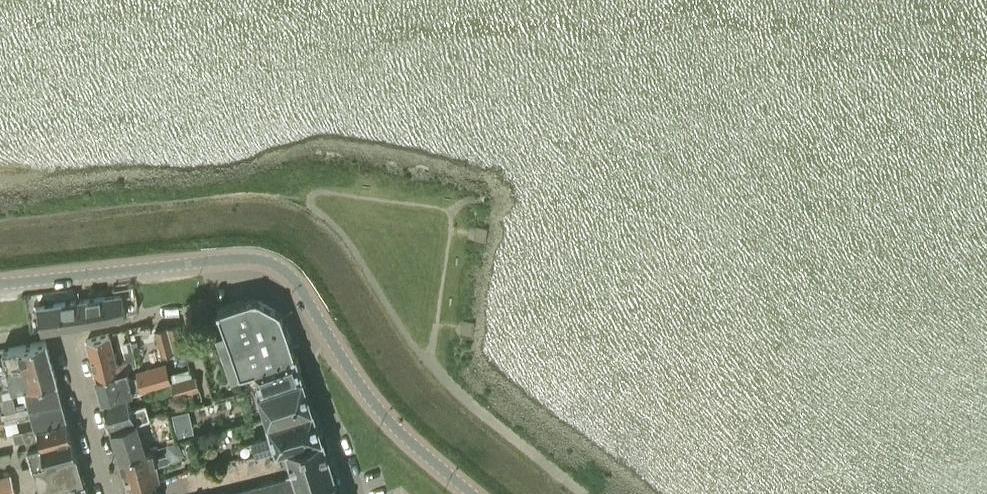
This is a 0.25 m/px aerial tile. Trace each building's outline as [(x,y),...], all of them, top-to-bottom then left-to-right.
[(84,320),(126,312),(123,294),(80,299),(84,320)] [(255,364),(296,353),(281,312),(253,297),(218,305),(225,326),(217,328),(231,371),(240,368),(255,364)] [(43,327),(84,320),(80,299),(39,304),(43,327)] [(167,326),(174,352),(186,349),(179,323),(167,326)] [(162,355),(174,352),(167,326),(156,329),(162,355)] [(97,377),(127,370),(131,369),(128,360),(116,363),(109,334),(87,340),(97,377)] [(51,358),(46,339),(3,348),(5,359),(0,360),(0,370),(51,358)] [(262,387),(303,375),(296,353),(255,364),(262,387)] [(57,378),(51,358),(0,370),(0,379),(10,377),(12,388),(25,386),(24,385),(57,378)] [(103,400),(127,394),(170,382),(165,365),(137,373),(138,375),(129,378),(127,370),(97,377),(103,400)] [(188,370),(171,374),(173,381),(190,377),(188,370)] [(173,381),(177,395),(199,389),(196,375),(190,377),(173,381)] [(268,419),(312,405),(303,375),(262,387),(258,387),(268,419)] [(30,406),(63,399),(57,378),(24,385),(25,386),(30,406)] [(137,421),(137,422),(149,418),(146,404),(131,408),(127,394),(103,400),(111,428),(137,421)] [(6,411),(16,409),(13,397),(3,399),(6,411)] [(35,426),(68,418),(63,399),(30,406),(16,409),(6,411),(2,412),(4,423),(32,416),(35,426)] [(286,445),(323,438),(312,405),(268,419),(272,434),(251,439),(255,453),(286,445)] [(189,409),(172,413),(177,435),(194,431),(189,409)] [(25,440),(27,447),(73,436),(68,418),(35,426),(23,430),(15,433),(17,442),(25,440)] [(120,459),(145,451),(137,422),(111,431),(120,459)] [(34,465),(78,453),(73,436),(27,447),(32,466),(34,465)] [(323,438),(286,445),(295,476),(222,493),(340,493),(323,438)] [(120,459),(124,473),(156,465),(169,462),(167,455),(154,458),(152,449),(145,451),(120,459)] [(54,488),(84,478),(78,453),(34,465),(41,491),(54,488)] [(156,465),(124,473),(128,487),(129,486),(154,481),(159,479),(156,465)] [(11,474),(0,476),(0,493),(16,493),(11,474)] [(84,478),(54,488),(55,493),(89,493),(84,478)] [(154,481),(129,486),(131,493),(158,493),(154,481)]
